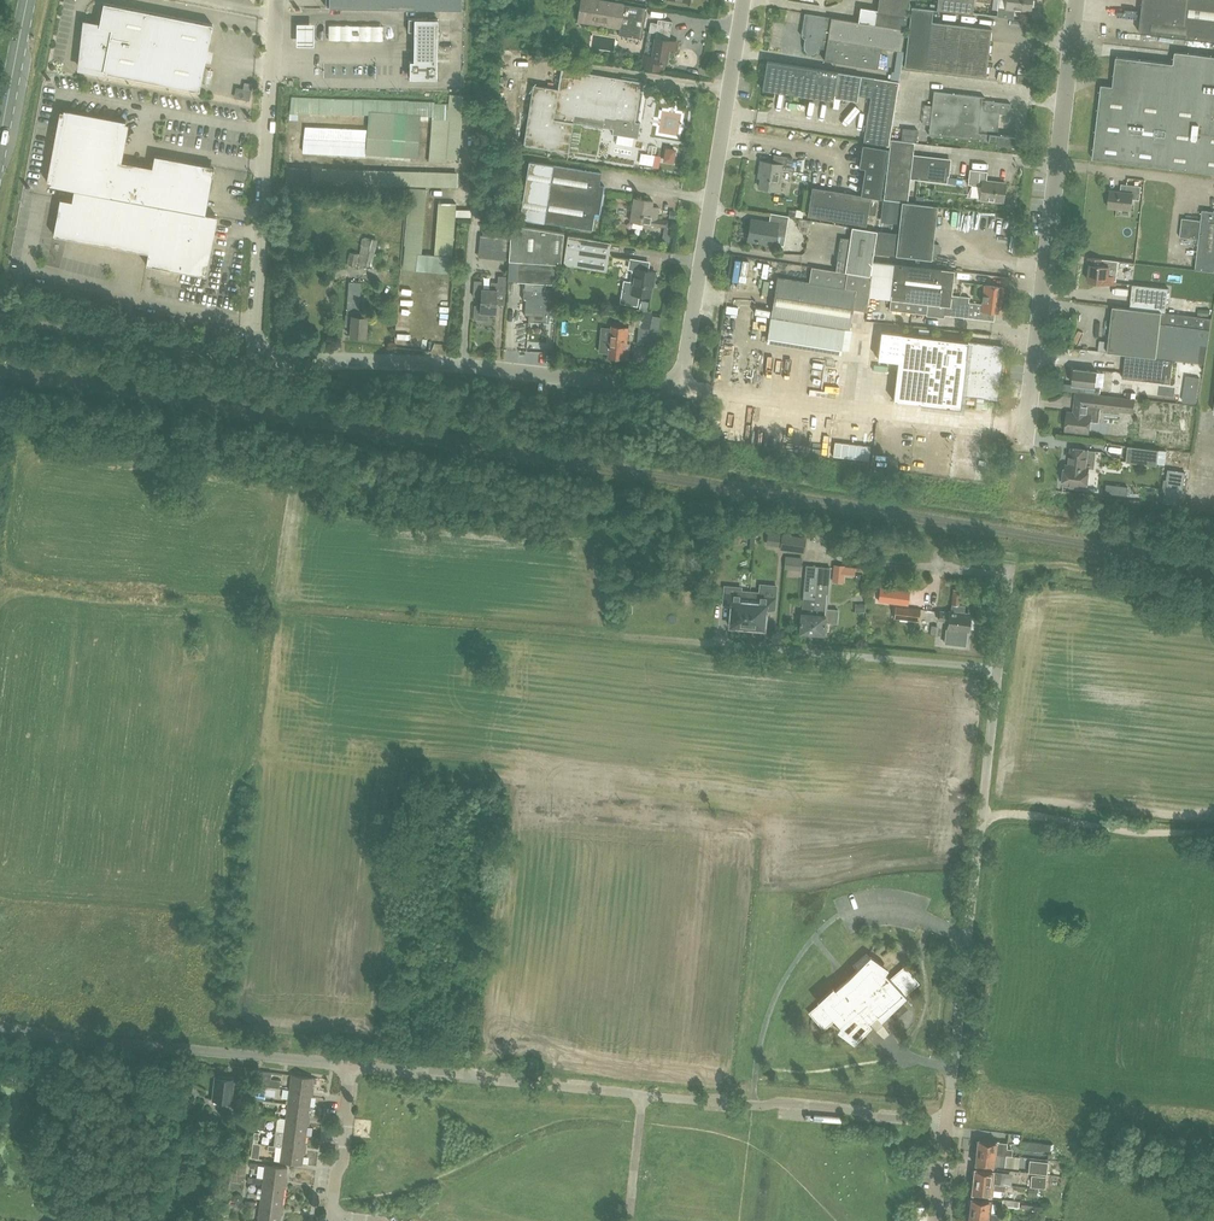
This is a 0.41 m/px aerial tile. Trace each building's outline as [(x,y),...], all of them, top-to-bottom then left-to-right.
[(329,6),(326,6),(326,7),(462,9),(462,0),(329,0),(329,6)] [(577,21),(620,28),(619,35),(642,38),(647,7),(624,4),(600,0),(580,0),(577,21)] [(858,21),(905,29),(907,17),(906,17),(908,0),(878,0),(877,10),(860,7),(858,21)] [(973,0),(937,0),(936,10),(972,14),(973,0)] [(996,17),(1013,19),(1014,9),(1029,11),(1030,0),(998,0),(996,17)] [(1140,32),(1154,34),(1164,35),(1213,41),(1213,0),(1143,0),(1140,32)] [(88,25),(89,23),(85,22),(80,68),(97,71),(104,72),(104,70),(107,70),(106,72),(200,91),(213,24),(104,3),(100,25),(97,25),(97,27),(88,25)] [(991,28),(930,21),(931,9),(910,7),(903,67),(985,77),(991,28)] [(802,34),(801,34),(802,35),(802,36),(802,37),(803,37),(803,38),(804,38),(805,38),(804,44),(804,45),(804,49),(807,52),(810,54),(814,54),(817,51),(819,48),(819,44),(826,45),(824,60),(878,68),(881,47),(901,50),(905,29),(858,21),(830,17),(805,13),(802,34)] [(314,18),(296,18),(296,41),(314,41),(314,18)] [(409,19),(408,31),(414,31),(414,61),(410,61),(410,78),(437,78),(438,19),(415,19),(409,19)] [(644,54),(642,67),(656,69),(663,70),(664,63),(667,63),(669,49),(675,49),(677,50),(678,41),(676,41),(669,40),(669,39),(672,21),(664,20),(658,19),(657,23),(650,22),(649,31),(648,31),(644,54)] [(1175,52),(1173,64),(1116,57),(1112,87),(1101,85),(1092,159),(1213,174),(1213,57),(1175,52)] [(835,95),(841,96),(858,99),(859,90),(871,92),(863,142),(888,146),(898,81),(873,77),(844,73),(767,61),(762,89),(834,100),(835,95)] [(532,84),(522,144),(568,152),(573,122),(613,128),(612,133),(618,134),(616,144),(633,147),(634,137),(638,138),(640,122),(638,122),(635,121),(642,81),(622,78),(561,68),(558,88),(532,84)] [(1029,76),(1018,74),(1017,82),(1028,84),(1029,76)] [(1010,103),(995,101),(983,100),(983,97),(933,91),(932,105),(924,104),(921,123),(929,124),(928,133),(995,141),(994,144),(1013,146),(1014,137),(996,134),(998,113),(1009,115),(1010,103)] [(50,185),(75,190),(145,203),(152,167),(118,160),(124,123),(126,123),(126,121),(64,109),(64,112),(65,112),(51,183),(50,183),(50,185)] [(917,130),(903,128),(902,139),(916,141),(917,130)] [(883,199),(907,202),(910,178),(947,182),(947,176),(949,159),(912,155),(914,142),(890,139),(883,199)] [(811,187),(807,216),(865,225),(870,196),(880,197),(888,148),(862,144),(858,168),(864,169),(860,194),(811,187)] [(664,162),(673,163),(675,151),(666,150),(664,162)] [(656,155),(649,154),(641,153),(640,163),(654,165),(656,155)] [(760,187),(767,188),(778,190),(782,168),(792,170),(794,156),(782,155),(774,153),(774,154),(773,163),(762,161),(760,173),(762,173),(760,187)] [(155,155),(152,167),(145,203),(158,205),(206,214),(212,178),(210,178),(212,168),(202,166),(203,164),(155,155)] [(520,218),(543,222),(592,230),(595,213),(599,214),(604,185),(599,184),(601,173),(529,161),(520,218)] [(1003,201),(1005,182),(986,180),(987,171),(969,169),(967,184),(981,186),(980,198),(1003,201)] [(1139,202),(1141,186),(1126,185),(1125,193),(1110,191),(1108,207),(1130,210),(1131,201),(1139,202)] [(54,235),(149,253),(158,205),(145,203),(75,190),(72,201),(61,199),(54,235)] [(916,195),(915,203),(923,204),(924,198),(924,196),(916,195)] [(659,207),(652,206),(653,200),(634,197),(633,205),(631,221),(667,227),(669,221),(657,219),(659,207)] [(937,244),(933,244),(937,205),(923,204),(915,203),(901,201),(895,255),(931,259),(932,252),(936,252),(938,251),(939,246),(937,244)] [(217,216),(206,214),(158,205),(149,253),(146,264),(206,276),(217,216)] [(1202,209),(1201,220),(1182,217),(1179,236),(1198,239),(1195,269),(1213,271),(1213,211),(1202,209)] [(752,240),(783,246),(788,217),(771,214),(770,223),(755,220),(755,221),(752,240)] [(510,254),(508,281),(518,282),(519,260),(553,262),(561,263),(564,232),(512,224),(511,238),(510,254)] [(869,276),(877,231),(852,227),(850,238),(840,237),(834,270),(869,276)] [(480,235),(479,251),(510,254),(511,238),(482,235),(480,235)] [(564,264),(600,270),(607,271),(611,242),(568,235),(564,264)] [(350,252),(348,264),(370,268),(371,267),(369,267),(375,239),(363,237),(360,253),(350,252)] [(1088,256),(1086,274),(1089,274),(1088,280),(1097,281),(1103,282),(1115,283),(1118,260),(1088,256)] [(639,294),(650,296),(653,280),(654,280),(656,272),(647,270),(649,262),(631,259),(629,268),(634,269),(632,283),(625,281),(621,302),(637,305),(639,294)] [(519,260),(518,282),(524,282),(524,288),(524,290),(523,289),(522,299),(525,300),(524,315),(535,315),(544,316),(544,308),(550,308),(551,297),(548,297),(549,289),(546,289),(547,284),(552,284),(553,262),(519,260)] [(889,308),(927,313),(928,303),(945,305),(944,315),(967,317),(968,302),(969,296),(951,294),(954,270),(894,263),(889,308)] [(813,267),(811,282),(787,278),(777,277),(771,316),(778,317),(851,330),(854,309),(864,311),(870,277),(813,267)] [(487,320),(488,313),(495,313),(497,293),(505,294),(506,276),(497,276),(497,282),(491,281),(490,290),(481,289),(480,306),(473,305),(472,319),(487,320)] [(358,316),(360,289),(361,281),(348,280),(345,315),(349,315),(348,325),(351,325),(350,335),(365,336),(367,317),(358,316)] [(982,303),(968,302),(967,317),(972,318),(994,320),(995,312),(1000,312),(1003,287),(984,284),(982,303)] [(1130,308),(1166,312),(1168,288),(1132,284),(1130,308)] [(1125,353),(1174,358),(1205,362),(1212,317),(1166,312),(1130,308),(1112,306),(1107,351),(1125,353)] [(640,313),(640,316),(638,328),(658,331),(661,314),(650,312),(649,314),(640,313)] [(628,327),(621,326),(611,325),(608,350),(608,358),(628,360),(630,343),(627,343),(628,327)] [(881,331),(878,359),(898,361),(893,400),(960,408),(960,407),(962,395),(976,397),(985,398),(997,399),(1003,345),(881,331)] [(1078,356),(1079,349),(1068,348),(1067,355),(1078,356)] [(1171,383),(1174,358),(1125,353),(1122,377),(1171,383)] [(1097,371),(1079,369),(1074,368),(1073,383),(1079,384),(1078,391),(1087,392),(1100,394),(1100,386),(1096,386),(1097,371)] [(1200,378),(1187,375),(1182,400),(1196,403),(1200,378)] [(1087,392),(1078,391),(1075,391),(1073,412),(1067,411),(1065,429),(1089,432),(1090,421),(1099,422),(1101,409),(1133,412),(1135,398),(1126,397),(1100,394),(1087,392)] [(1129,446),(1127,461),(1157,465),(1158,462),(1166,463),(1168,450),(1159,449),(1129,446)] [(1066,464),(1064,483),(1087,486),(1089,468),(1085,467),(1087,449),(1072,447),(1070,465),(1066,464)] [(1166,489),(1164,502),(1180,504),(1185,472),(1169,469),(1167,480),(1169,480),(1168,489),(1166,489)] [(1106,484),(1105,492),(1127,494),(1128,486),(1106,484)] [(782,544),(781,548),(805,552),(807,537),(783,534),(782,544)] [(788,569),(805,569),(806,556),(789,555),(788,569)] [(844,574),(845,566),(845,565),(834,564),(832,582),(843,583),(844,574)] [(822,566),(806,565),(800,632),(812,633),(816,582),(820,583),(822,566)] [(830,567),(822,566),(820,583),(816,582),(812,633),(824,634),(825,622),(837,623),(838,609),(826,608),(830,567)] [(749,602),(747,630),(756,631),(756,628),(764,629),(766,608),(774,609),(776,586),(760,585),(761,586),(761,589),(760,589),(759,603),(749,602)] [(747,630),(749,602),(740,601),(741,588),(725,586),(723,604),(732,605),(730,626),(738,627),(738,629),(747,630)] [(880,588),(879,601),(907,604),(909,591),(880,588)] [(964,614),(965,605),(959,605),(961,590),(954,589),(952,604),(951,612),(940,611),(939,620),(949,621),(948,629),(947,629),(945,643),(965,645),(967,630),(968,630),(968,629),(969,627),(970,623),(969,621),(970,615),(964,614)] [(855,603),(855,611),(865,612),(865,603),(855,603)] [(896,606),(894,618),(919,621),(920,609),(896,606)] [(931,635),(936,635),(938,635),(939,626),(932,625),(931,635)] [(808,1012),(813,1017),(823,1029),(830,1024),(835,1019),(840,1025),(849,1036),(853,1040),(862,1032),(864,1031),(863,1030),(871,1024),(872,1025),(884,1039),(890,1035),(889,1034),(888,1032),(880,1019),(879,1017),(881,1020),(901,1000),(905,997),(906,996),(905,995),(919,983),(907,968),(904,965),(893,975),(889,979),(888,977),(869,956),(869,955),(866,952),(853,964),(857,969),(850,976),(849,977),(843,982),(835,989),(833,987),(817,1001),(819,1003),(808,1012)] [(263,1071),(261,1085),(280,1088),(281,1081),(271,1079),(272,1072),(263,1071)] [(292,1074),(290,1089),(312,1091),(314,1077),(292,1074)] [(230,1105),(232,1079),(226,1079),(227,1077),(218,1076),(218,1078),(216,1078),(215,1087),(213,1087),(212,1098),(221,1099),(221,1104),(230,1105)] [(265,1089),(256,1088),(255,1095),(264,1096),(265,1089)] [(312,1091),(290,1089),(288,1103),(310,1106),(312,1091)] [(288,1103),(286,1118),(308,1120),(310,1106),(288,1103)] [(265,1128),(266,1115),(256,1114),(255,1127),(265,1128)] [(308,1120),(286,1118),(284,1132),(306,1135),(308,1120)] [(284,1132),(282,1147),(304,1149),(306,1135),(284,1132)] [(268,1143),(269,1136),(262,1135),(261,1142),(268,1143)] [(997,1154),(1006,1155),(1012,1155),(1013,1149),(1006,1148),(1007,1142),(990,1141),(978,1139),(978,1141),(976,1142),(976,1146),(977,1147),(977,1152),(997,1154)] [(1020,1148),(1041,1151),(1041,1150),(1050,1151),(1050,1143),(1042,1142),(1042,1143),(1021,1140),(1020,1148)] [(259,1158),(261,1144),(253,1142),(251,1157),(259,1158)] [(302,1164),(304,1149),(282,1147),(280,1161),(302,1164)] [(1006,1155),(997,1154),(977,1152),(976,1156),(974,1156),(974,1161),(976,1162),(975,1164),(980,1164),(996,1166),(996,1165),(1005,1166),(1006,1155)] [(1048,1163),(1031,1161),(1029,1173),(1046,1174),(1048,1163)] [(264,1178),(263,1180),(285,1182),(286,1177),(287,1167),(265,1164),(264,1178)] [(1003,1172),(980,1169),(975,1169),(975,1170),(973,1171),(972,1176),(974,1177),(973,1181),(1001,1184),(1003,1172)] [(1046,1176),(1031,1175),(1030,1187),(1045,1188),(1046,1176)] [(257,1179),(256,1184),(260,1185),(263,1182),(262,1188),(262,1194),(283,1197),(284,1187),(285,1182),(263,1180),(257,1179)] [(1001,1184),(973,1181),(973,1185),(971,1186),(971,1190),(972,1192),(972,1193),(992,1196),(993,1190),(1005,1191),(1006,1185),(1001,1184)] [(1037,1197),(1037,1189),(1028,1188),(1027,1196),(1037,1197)] [(262,1194),(260,1208),(281,1211),(283,1197),(262,1194)] [(970,1210),(991,1212),(992,1200),(972,1198),(971,1199),(969,1200),(969,1205),(971,1206),(970,1210)] [(1019,1201),(1003,1199),(1002,1205),(1019,1207),(1019,1201)] [(1040,1204),(1021,1202),(1020,1208),(1022,1208),(1022,1209),(1025,1209),(1025,1208),(1031,1209),(1031,1210),(1038,1211),(1038,1210),(1040,1210),(1040,1204)] [(258,1220),(280,1220),(281,1211),(260,1208),(258,1220)] [(1000,1220),(1001,1213),(991,1212),(970,1210),(970,1214),(968,1215),(967,1220),(969,1220),(1000,1220)]
